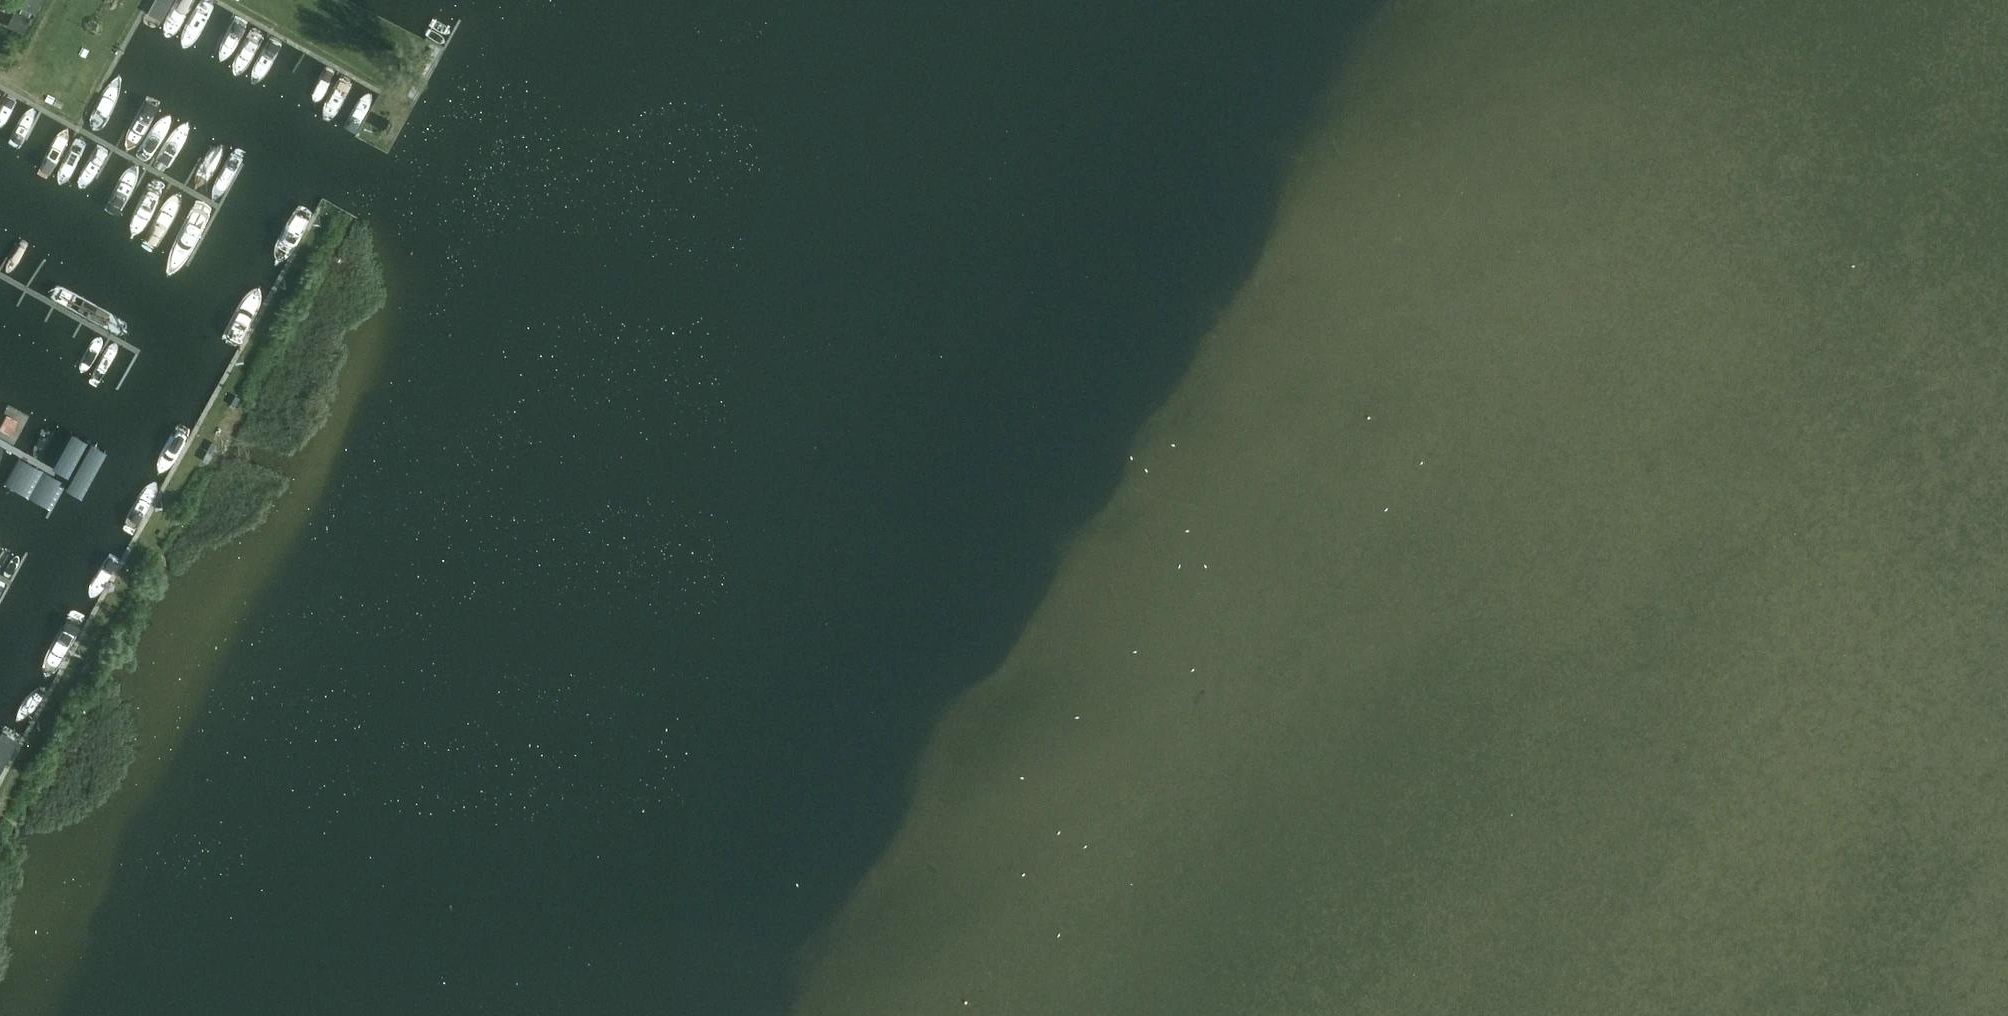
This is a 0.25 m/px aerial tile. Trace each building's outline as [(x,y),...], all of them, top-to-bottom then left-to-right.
[(21,5),(35,12),(42,0),(24,0),(21,5)] [(141,22),(156,30),(173,0),(154,0),(141,22)] [(15,11),(8,26),(23,32),(29,17),(15,11)] [(0,734),(0,773),(21,734),(5,726),(0,734)]
